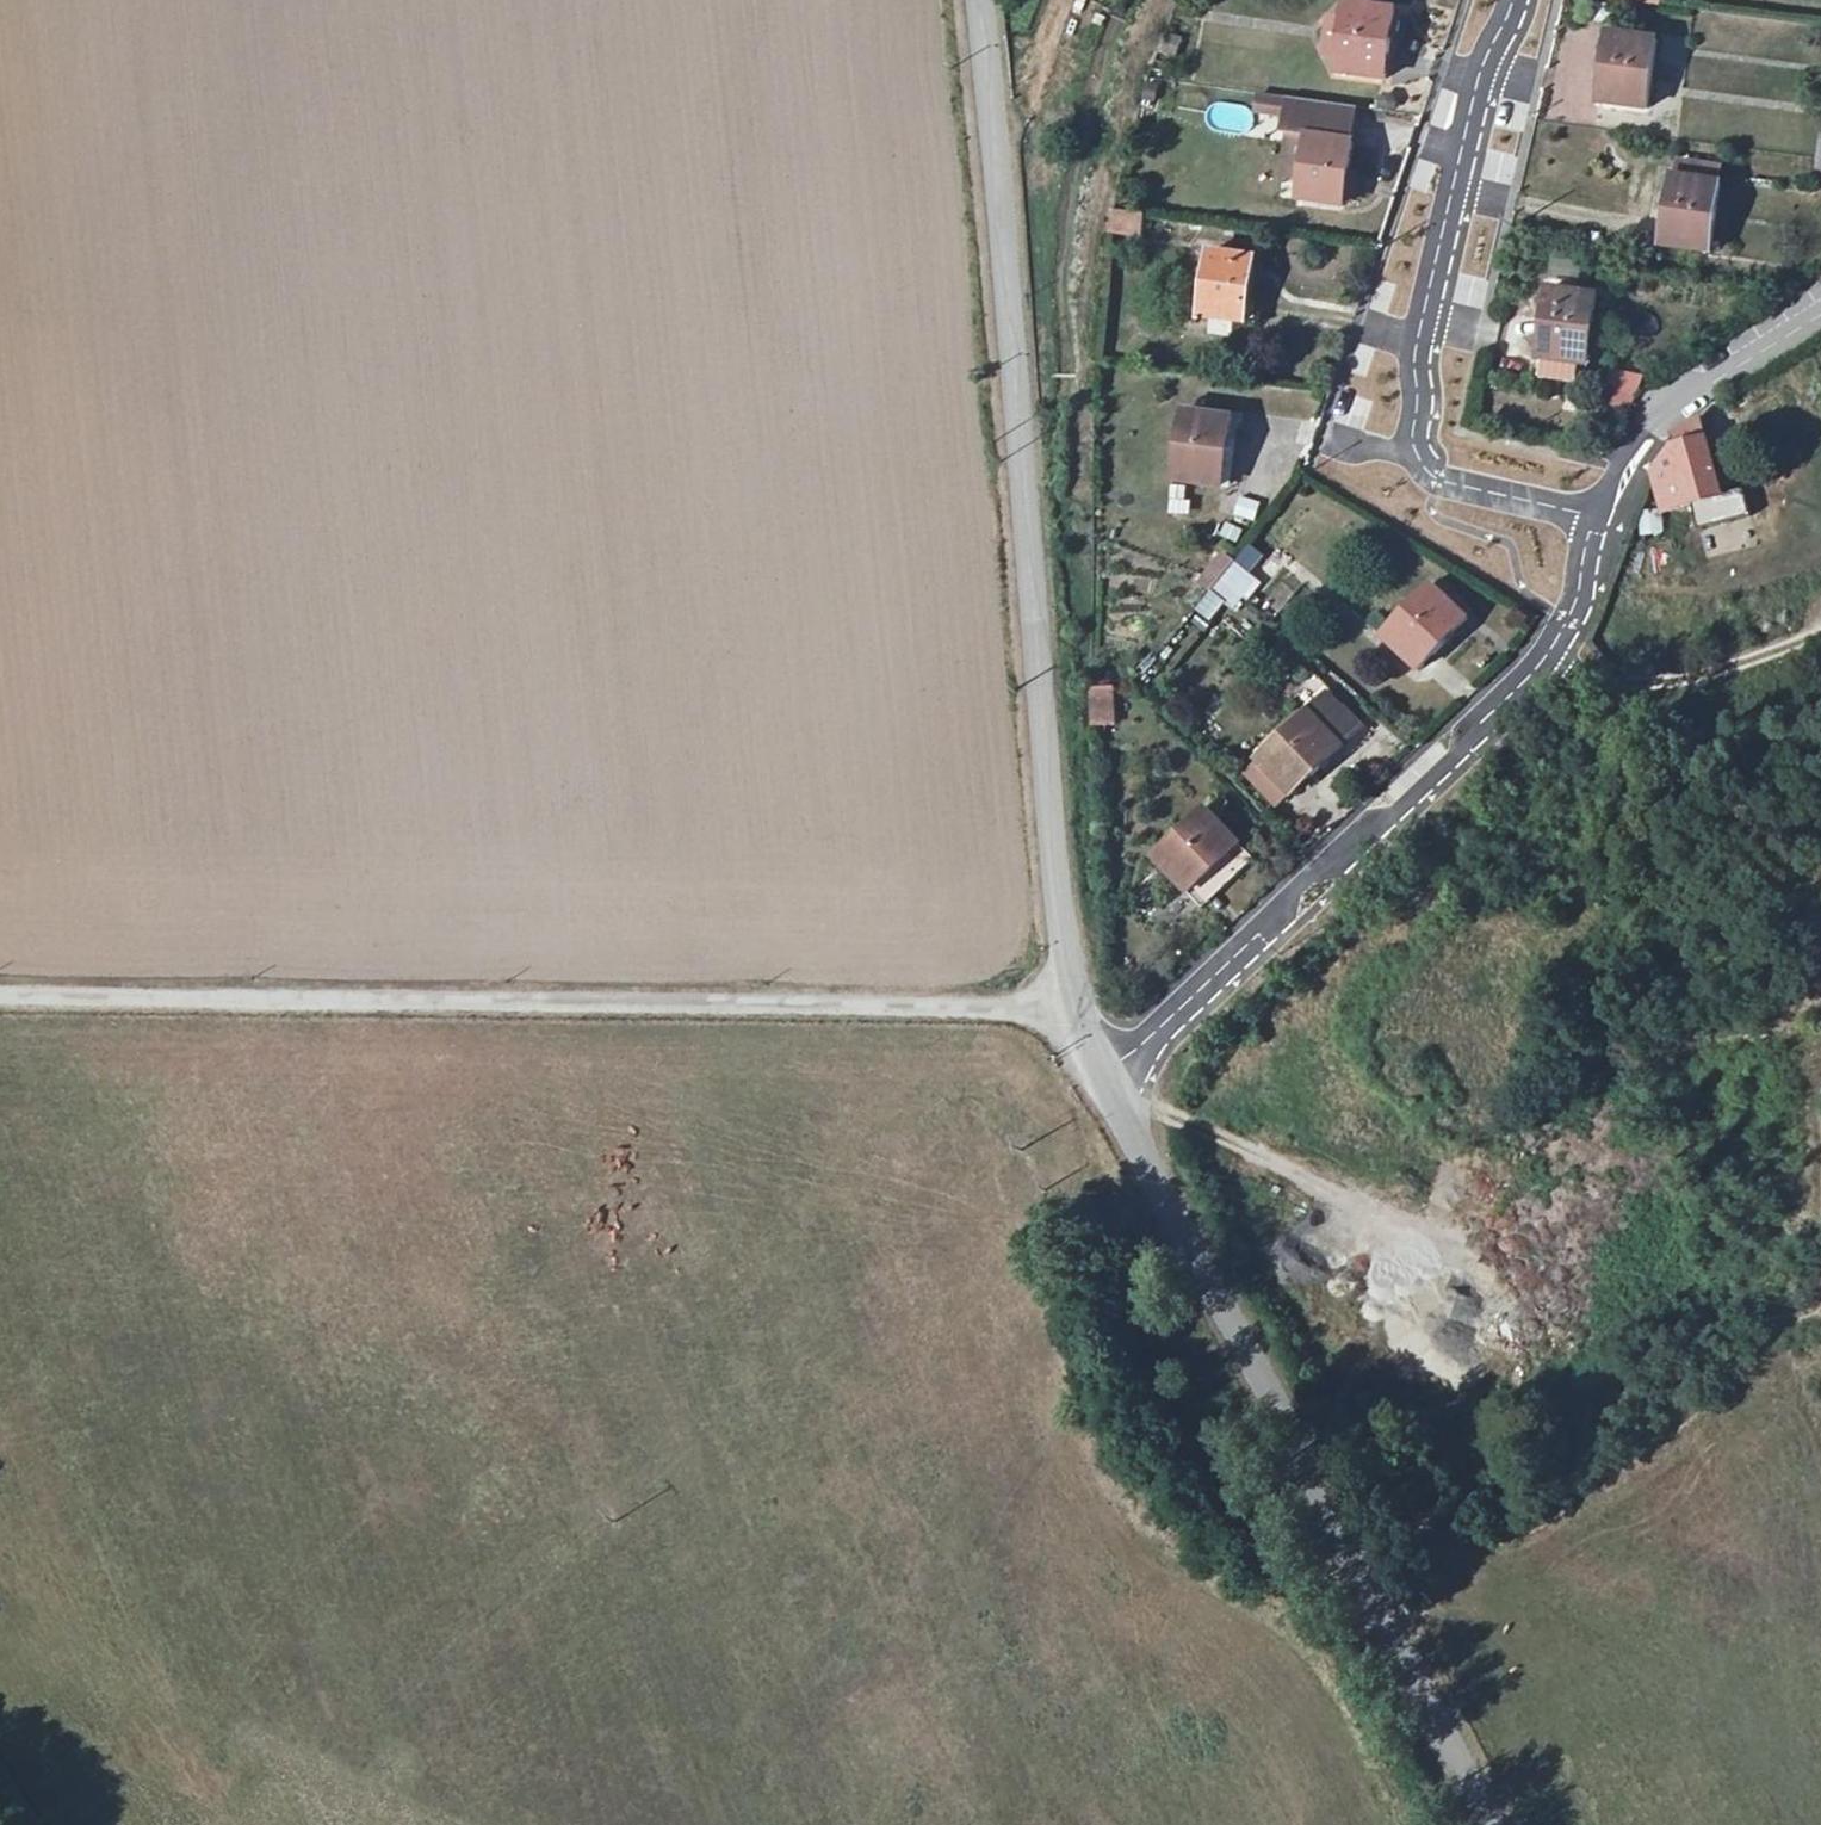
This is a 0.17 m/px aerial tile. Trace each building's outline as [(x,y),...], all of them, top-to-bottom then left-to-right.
[(1346,5),(1337,75),(1386,81),(1394,11),(1346,5)] [(1608,34),(1599,104),(1646,111),(1656,42),(1608,34)] [(1291,110),(1287,145),(1307,148),(1302,181),(1299,201),(1344,207),(1358,107),(1264,94),(1263,106),(1291,110)] [(1302,181),(1307,148),(1287,145),(1282,178),(1302,181)] [(1680,162),(1678,177),(1716,184),(1719,168),(1680,162)] [(1716,184),(1678,177),(1672,177),(1662,247),(1710,254),(1720,184),(1716,184)] [(1111,207),(1107,232),(1140,238),(1144,213),(1111,207)] [(1245,323),(1248,303),(1254,260),(1210,253),(1201,317),(1245,323)] [(1544,361),(1583,365),(1587,366),(1596,296),(1548,290),(1539,359),(1544,361)] [(1258,305),(1248,303),(1245,323),(1255,325),(1258,305)] [(1583,365),(1544,361),(1541,379),(1581,383),(1583,365)] [(1602,405),(1634,409),(1640,372),(1607,367),(1602,405)] [(1222,488),(1229,439),(1232,419),(1184,412),(1174,482),(1222,488)] [(1722,497),(1701,419),(1674,436),(1678,446),(1671,448),(1652,471),(1663,514),(1722,497)] [(1237,440),(1229,439),(1222,488),(1230,490),(1237,440)] [(1253,522),(1260,503),(1236,495),(1229,514),(1253,522)] [(1641,513),(1642,534),(1661,533),(1659,512),(1641,513)] [(1201,584),(1212,592),(1224,577),(1234,564),(1223,555),(1201,584)] [(1234,564),(1224,577),(1244,596),(1255,581),(1234,564)] [(1244,596),(1224,577),(1212,592),(1233,609),(1244,596)] [(1383,637),(1419,671),(1466,619),(1431,586),(1383,637)] [(1092,689),(1093,727),(1114,726),(1112,688),(1092,689)] [(1328,694),(1258,761),(1261,764),(1289,794),(1292,796),(1362,729),(1328,694)] [(1248,776),(1277,805),(1289,794),(1261,764),(1248,776)] [(1154,859),(1188,893),(1210,873),(1225,889),(1254,861),(1240,846),(1206,810),(1154,859)] [(1225,889),(1210,873),(1188,893),(1203,910),(1225,889)]
